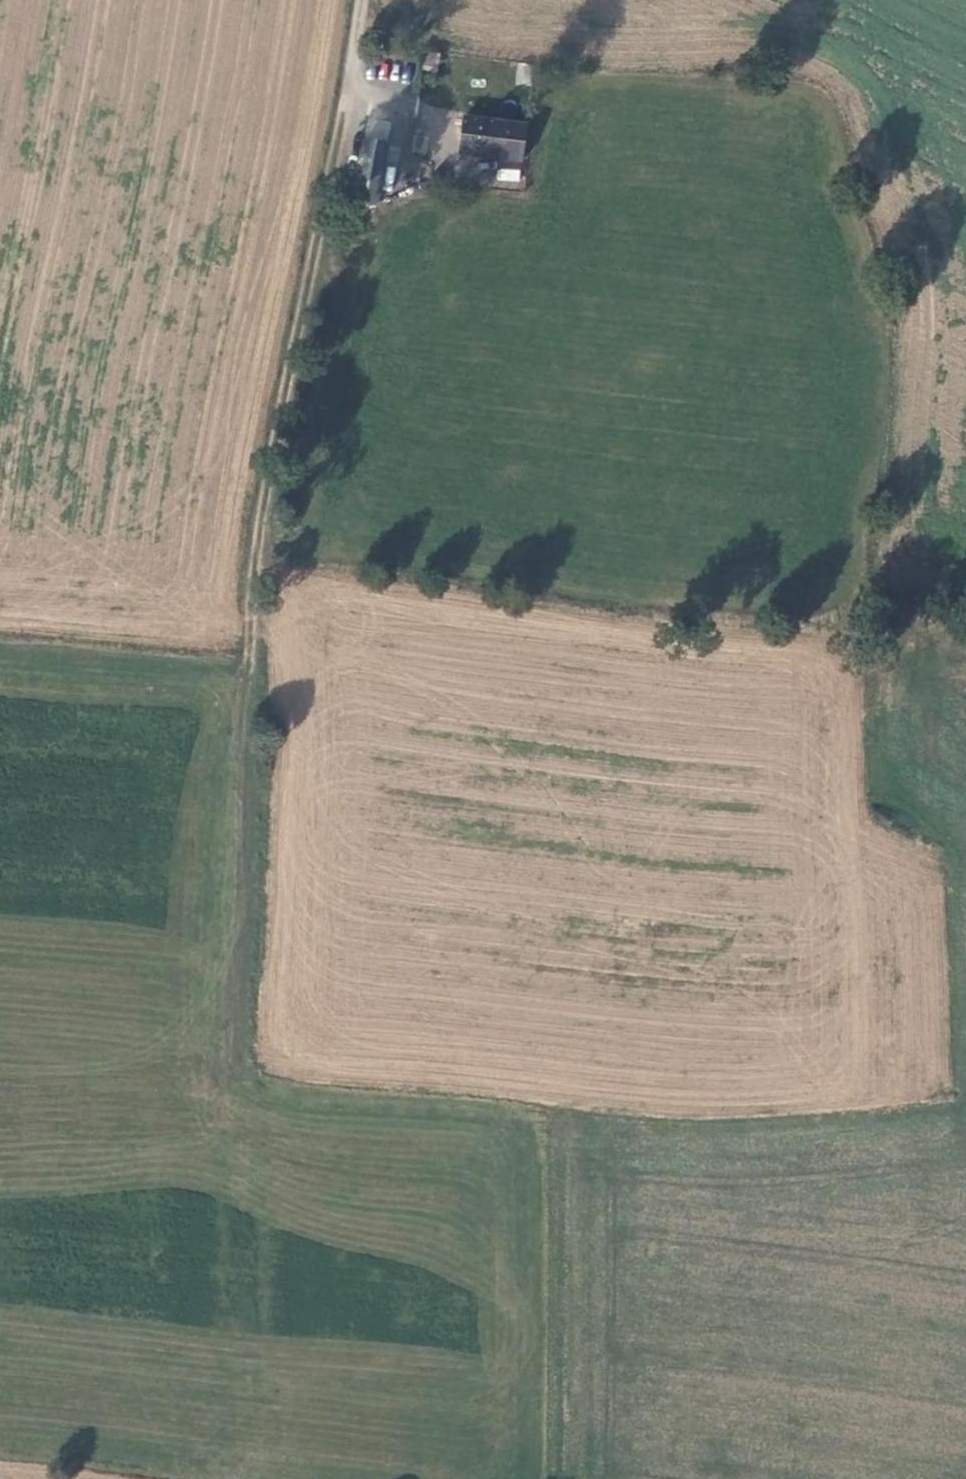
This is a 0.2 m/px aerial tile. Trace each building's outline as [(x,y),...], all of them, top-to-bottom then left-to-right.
[(370,135),(386,138),(392,109),(376,106),(370,135)] [(445,140),(493,147),(498,114),(450,106),(445,140)] [(347,133),(336,195),(361,200),(372,138),(347,133)] [(521,186),(521,168),(495,168),(495,186),(521,186)]
